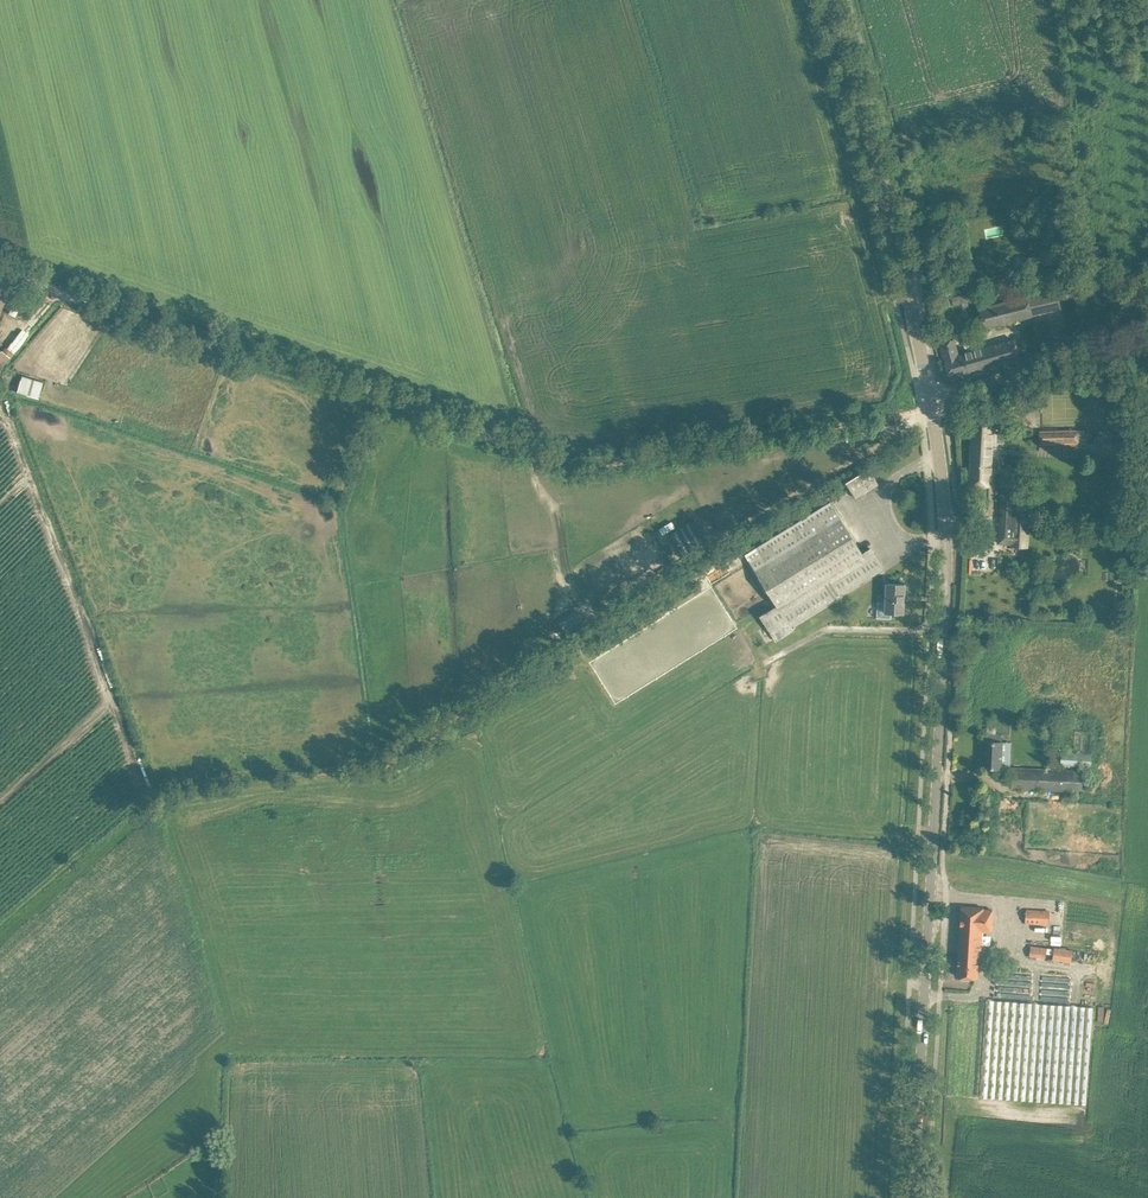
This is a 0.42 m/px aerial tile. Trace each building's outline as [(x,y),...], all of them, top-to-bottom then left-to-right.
[(1073,285),(1059,288),(1062,299),(1076,296),(1073,285)] [(1062,308),(1057,288),(979,308),(984,328),(1062,308)] [(12,354),(25,339),(16,331),(3,346),(12,354)] [(953,339),(940,343),(949,377),(1019,357),(1014,339),(958,355),(953,339)] [(0,352),(0,368),(2,369),(11,355),(2,349),(0,352)] [(40,398),(45,380),(23,374),(18,391),(40,398)] [(969,484),(989,485),(993,419),(973,418),(969,484)] [(1077,429),(1040,430),(1040,444),(1078,443),(1077,429)] [(846,482),(856,498),(878,484),(869,469),(846,482)] [(999,542),(1013,542),(1013,538),(1027,539),(1028,528),(1030,528),(1031,511),(1029,511),(1029,503),(1013,502),(1013,495),(1002,494),(1001,511),(1005,511),(1005,516),(1001,516),(999,542)] [(746,554),(777,605),(760,615),(775,641),(793,630),(791,626),(883,569),(870,548),(862,553),(831,502),(746,554)] [(667,541),(687,531),(682,524),(663,534),(667,541)] [(682,549),(687,558),(705,548),(695,530),(680,539),(684,547),(682,549)] [(876,617),(891,618),(891,613),(903,613),(905,584),(887,583),(886,602),(877,602),(876,617)] [(1065,727),(1075,727),(1076,717),(1065,717),(1065,727)] [(980,767),(1000,768),(1002,741),(1002,735),(983,734),(982,741),(981,741),(980,767)] [(1063,765),(1086,767),(1087,765),(1091,766),(1092,754),(1064,752),(1064,753),(1061,753),(1060,764),(1063,764),(1063,765)] [(1075,790),(1083,790),(1084,771),(1056,769),(1024,768),(1012,768),(1012,788),(1023,788),(1075,792),(1075,790)] [(957,976),(977,977),(978,961),(979,961),(981,930),(991,930),(992,910),(983,909),(983,907),(961,906),(957,976)] [(1025,922),(1049,924),(1050,911),(1026,909),(1025,922)] [(1052,959),(1071,962),(1071,960),(1083,962),(1085,951),(1073,949),(1054,946),(1054,948),(1047,947),(1047,948),(1031,945),(1029,956),(1045,958),(1046,953),(1053,954),(1052,959)] [(1092,1007),(986,1000),(980,1096),(1085,1104),(1092,1007)]
